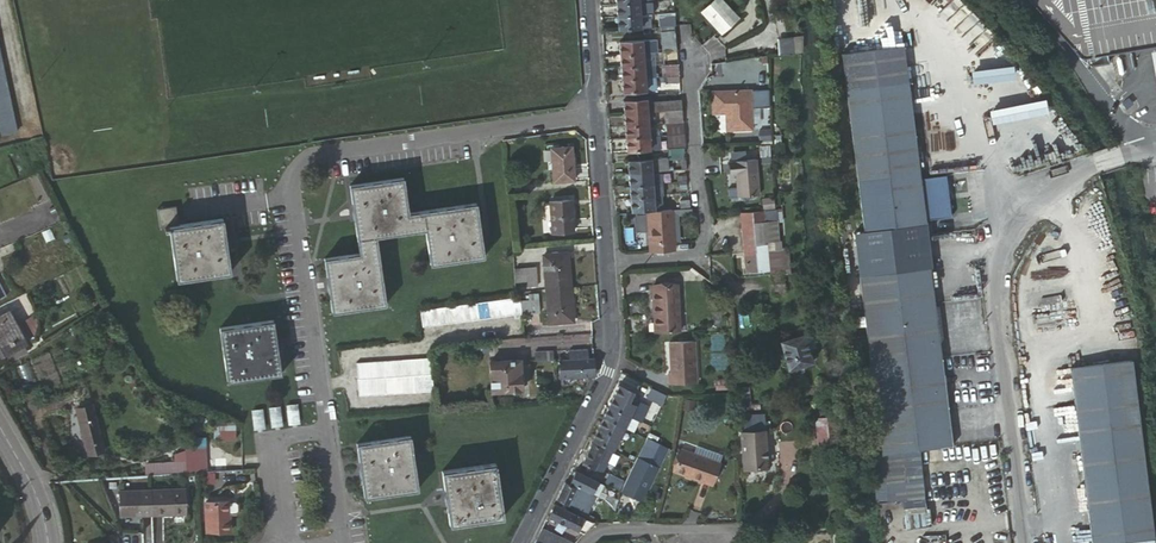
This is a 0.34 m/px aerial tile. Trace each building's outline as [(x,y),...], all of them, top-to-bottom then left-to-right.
[(726,31),(732,26),(726,19),(731,14),(733,12),(722,0),(718,0),(704,13),(717,27),(720,24),(724,29),(726,31)] [(642,2),(643,15),(652,15),(656,14),(656,1),(642,2)] [(619,4),(620,17),(643,15),(642,2),(619,4)] [(726,19),(732,26),(738,21),(734,17),(731,14),(726,19)] [(620,17),(621,30),(644,29),(643,15),(620,17)] [(643,15),(644,29),(653,28),(652,15),(643,15)] [(676,26),(677,26),(676,17),(669,18),(669,26),(676,26)] [(9,79),(0,35),(0,82),(9,79)] [(678,50),(677,39),(664,40),(665,51),(678,50)] [(622,43),(622,56),(646,54),(645,41),(622,43)] [(862,194),(924,185),(905,43),(843,51),(862,194)] [(646,54),(647,66),(657,66),(655,53),(646,54)] [(622,56),(624,68),(647,66),(646,54),(622,56)] [(665,77),(671,77),(681,76),(680,64),(664,65),(665,77)] [(974,83),(1016,78),(1014,64),(972,69),(974,83)] [(624,68),(625,81),(648,79),(647,66),(624,68)] [(647,66),(648,79),(657,78),(657,66),(647,66)] [(648,79),(649,92),(658,91),(657,78),(648,79)] [(9,79),(0,82),(0,123),(3,136),(21,132),(9,79)] [(648,79),(625,81),(626,93),(649,92),(648,79)] [(1038,86),(1025,92),(1036,113),(1048,107),(1038,86)] [(726,107),(727,109),(734,108),(734,111),(745,110),(745,101),(751,101),(750,89),(718,91),(719,107),(726,107)] [(712,91),(713,110),(727,109),(726,107),(719,107),(718,91),(712,91)] [(1129,97),(1123,102),(1126,106),(1132,101),(1129,97)] [(650,113),(650,103),(649,100),(626,102),(627,114),(650,113)] [(666,111),(684,110),(683,100),(650,103),(650,113),(658,112),(666,111)] [(727,109),(726,112),(728,128),(753,127),(751,101),(745,101),(745,110),(734,111),(734,108),(727,109)] [(667,124),(685,123),(684,110),(666,111),(667,124)] [(628,127),(651,125),(651,118),(650,113),(627,114),(628,127)] [(935,119),(919,121),(923,151),(939,149),(935,119)] [(668,136),(686,135),(685,123),(667,124),(668,136)] [(628,127),(628,139),(652,137),(651,128),(651,125),(628,127)] [(652,137),(661,136),(660,127),(651,128),(652,137)] [(771,140),(770,132),(763,132),(764,140),(771,140)] [(671,149),(687,147),(686,135),(668,136),(669,149),(671,149)] [(628,139),(630,151),(653,149),(653,143),(652,137),(628,139)] [(553,149),(556,182),(576,180),(574,147),(553,149)] [(684,169),(689,169),(688,148),(687,147),(671,149),(672,158),(683,157),(684,169)] [(738,169),(740,182),(742,182),(742,173),(760,172),(758,155),(731,157),(733,170),(738,169)] [(653,159),(654,171),(671,170),(670,158),(653,159)] [(630,162),(631,173),(654,171),(653,159),(630,162)] [(631,173),(632,186),(655,184),(654,174),(654,171),(631,173)] [(742,182),(740,182),(740,192),(761,191),(760,172),(742,173),(742,182)] [(325,257),(331,309),(386,303),(377,234),(426,228),(431,263),(483,256),(476,203),(407,211),(403,178),(351,186),(359,252),(325,257)] [(655,184),(656,194),(656,197),(665,196),(665,193),(664,183),(661,183),(655,184)] [(632,186),(633,198),(656,197),(656,194),(655,184),(632,186)] [(928,220),(924,185),(862,194),(866,229),(928,220)] [(657,210),(666,208),(665,196),(656,197),(657,210)] [(776,207),(775,196),(764,197),(764,207),(776,207)] [(633,198),(633,211),(648,210),(657,210),(656,197),(633,198)] [(552,202),(554,233),(576,231),(574,200),(552,202)] [(169,222),(174,275),(230,269),(223,216),(179,221),(177,202),(157,204),(159,223),(169,222)] [(684,207),(673,208),(675,239),(681,239),(679,213),(691,212),(691,207),(684,207)] [(657,210),(648,210),(651,250),(674,248),(674,240),(675,239),(673,208),(657,210)] [(743,212),(744,226),(766,225),(778,223),(777,210),(743,212)] [(783,240),(782,240),(780,240),(778,223),(766,225),(767,244),(783,243),(783,240)] [(749,246),(750,253),(756,253),(756,245),(764,244),(767,244),(766,225),(744,226),(746,246),(749,246)] [(53,231),(45,234),(49,244),(57,240),(53,231)] [(769,270),(768,270),(771,273),(789,271),(788,249),(783,249),(783,243),(767,244),(768,252),(769,270)] [(750,253),(746,254),(748,271),(767,269),(768,270),(769,270),(768,252),(765,253),(764,244),(756,245),(756,253),(750,253)] [(546,255),(549,289),(573,287),(570,253),(546,255)] [(860,265),(861,271),(923,264),(922,258),(860,265)] [(865,307),(937,298),(933,263),(923,264),(861,271),(865,307)] [(528,268),(530,286),(539,285),(537,267),(528,268)] [(781,283),(780,274),(771,274),(773,284),(781,283)] [(1,302),(9,298),(0,282),(0,299),(1,302)] [(784,283),(781,283),(773,284),(771,284),(772,294),(786,293),(784,283)] [(573,287),(549,289),(551,322),(575,321),(573,287)] [(656,310),(680,308),(678,287),(655,288),(656,310)] [(531,295),(532,313),(541,312),(540,294),(531,295)] [(523,297),(425,310),(426,326),(524,313),(523,297)] [(943,351),(937,298),(865,307),(871,360),(943,351)] [(657,333),(681,332),(680,308),(656,310),(657,333)] [(13,312),(0,319),(0,345),(6,356),(29,344),(13,312)] [(33,314),(23,322),(32,334),(43,326),(33,314)] [(218,325),(225,378),(279,371),(272,318),(218,325)] [(813,333),(805,335),(810,350),(818,348),(813,333)] [(810,350),(805,335),(782,341),(791,370),(813,363),(810,350)] [(697,384),(695,343),(670,345),(671,375),(669,375),(670,386),(697,384)] [(590,349),(572,350),(572,359),(590,358),(590,349)] [(556,360),(555,351),(538,352),(538,361),(556,360)] [(943,351),(871,360),(882,449),(954,440),(943,351)] [(426,358),(428,390),(436,390),(434,357),(426,358)] [(359,396),(428,390),(426,358),(356,364),(359,396)] [(596,375),(595,358),(590,358),(572,359),(566,359),(561,359),(562,377),(593,376),(596,375)] [(522,360),(492,361),(494,392),(524,390),(522,360)] [(1139,372),(1075,379),(1097,542),(1155,542),(1155,505),(1139,372)] [(728,379),(718,379),(719,388),(728,388),(728,379)] [(621,386),(610,407),(631,417),(638,403),(641,396),(621,386)] [(663,406),(668,396),(653,389),(648,399),(663,406)] [(744,405),(750,404),(749,389),(740,390),(740,405),(744,405)] [(670,409),(679,408),(680,407),(680,402),(679,399),(669,400),(670,409)] [(638,403),(631,417),(640,422),(642,423),(649,409),(638,403)] [(760,404),(750,404),(744,405),(744,412),(761,411),(760,404)] [(297,419),(289,419),(289,423),(298,423),(298,405),(288,405),(288,413),(297,413),(297,419)] [(94,407),(79,411),(91,457),(107,453),(94,407)] [(631,417),(610,407),(605,417),(625,428),(631,417)] [(769,468),(766,416),(742,417),(746,470),(769,468)] [(625,428),(605,417),(594,440),(614,450),(625,428)] [(631,417),(625,428),(635,432),(640,422),(631,417)] [(819,438),(840,436),(838,417),(817,419),(819,438)] [(222,422),(222,440),(239,439),(238,421),(222,422)] [(841,448),(840,436),(819,438),(820,450),(841,448)] [(375,467),(358,460),(362,499),(416,492),(409,439),(356,445),(357,452),(367,456),(385,464),(391,466),(393,468),(393,469),(392,471),(391,472),(389,472),(384,470),(375,467)] [(614,452),(594,443),(584,464),(604,473),(614,452)] [(725,460),(687,447),(680,468),(718,482),(725,460)] [(647,448),(642,458),(652,462),(657,452),(647,448)] [(209,450),(182,451),(182,454),(184,473),(199,472),(210,471),(209,450)] [(357,452),(358,460),(375,467),(384,470),(389,472),(391,472),(392,471),(393,469),(393,468),(391,466),(385,464),(367,456),(357,452)] [(184,473),(182,454),(176,454),(177,461),(148,464),(149,475),(154,475),(184,473)] [(652,462),(642,458),(626,491),(648,502),(664,468),(652,462)] [(441,475),(447,528),(500,521),(494,468),(441,475)] [(577,471),(571,482),(593,493),(608,500),(618,512),(620,500),(601,491),(604,485),(598,482),(599,481),(577,471)] [(623,480),(609,474),(605,481),(619,488),(623,480)] [(577,507),(589,513),(596,497),(568,483),(566,482),(558,498),(577,507)] [(155,489),(156,514),(190,511),(190,485),(155,488),(155,489)] [(124,515),(156,514),(155,489),(123,490),(124,515)] [(209,500),(210,530),(233,530),(233,511),(240,511),(242,508),(241,501),(239,498),(209,500)] [(586,533),(596,522),(575,512),(556,503),(550,516),(586,533)] [(575,512),(596,522),(598,518),(589,513),(577,507),(575,512)] [(904,510),(905,528),(928,525),(926,508),(904,510)] [(544,528),(539,539),(548,542),(575,542),(544,528)]
